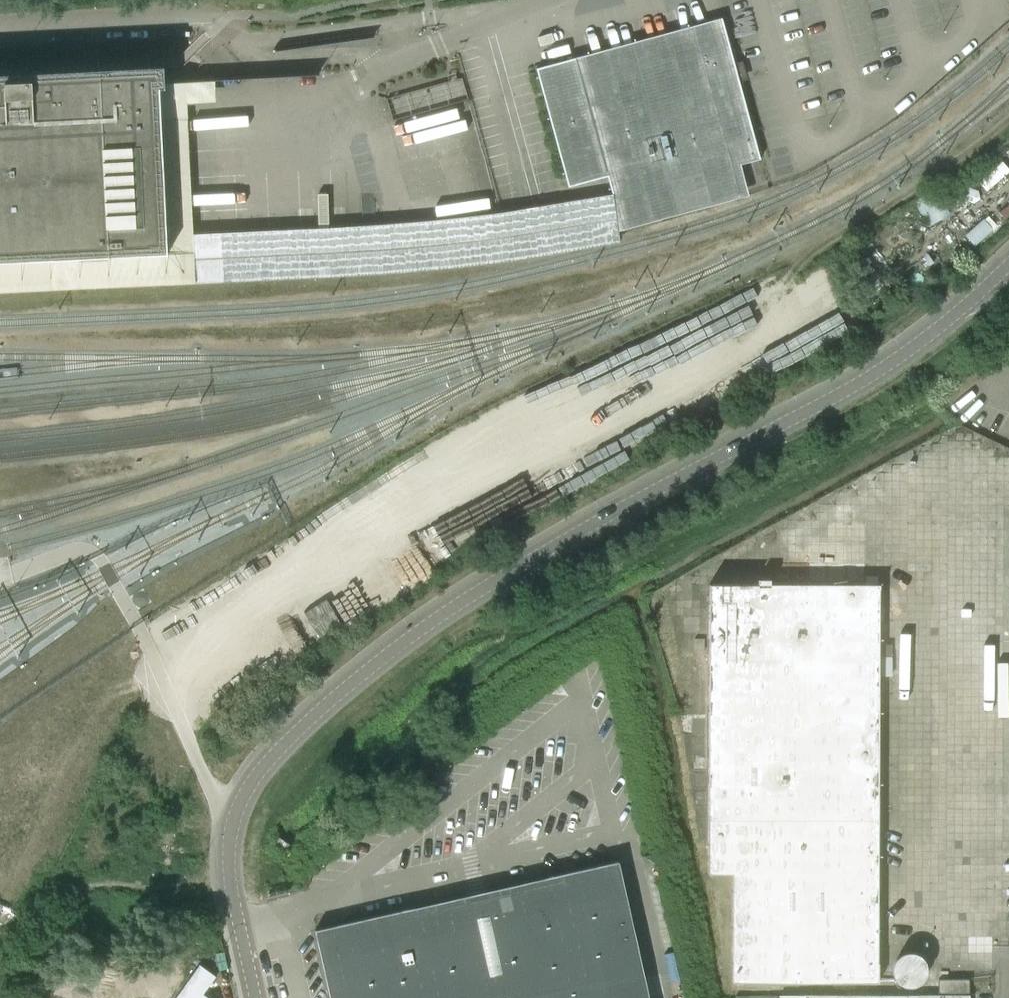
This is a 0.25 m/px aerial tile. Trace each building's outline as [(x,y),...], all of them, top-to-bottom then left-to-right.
[(576,58),(536,69),(568,187),(607,176),(612,192),(613,198),(614,202),(549,213),(546,214),(518,218),(500,221),(488,223),(448,227),(397,232),(377,233),(322,237),(194,243),(195,259),(323,253),(378,249),(399,248),(449,243),(480,240),(483,260),(612,239),(611,232),(617,231),(662,219),(662,218),(659,207),(736,186),(744,184),(745,184),(745,183),(740,164),(759,159),(727,41),(582,80),(576,58)] [(79,258),(79,260),(106,259),(106,256),(165,254),(158,96),(205,94),(204,80),(184,81),(174,90),(163,91),(162,69),(84,73),(11,76),(0,77),(0,262),(79,258)] [(448,82),(387,99),(393,120),(468,100),(462,78),(457,80),(455,73),(446,75),(448,82)] [(619,861),(316,930),(331,997),(649,997),(619,861)] [(175,997),(204,997),(202,996),(216,976),(200,965),(175,997)] [(969,992),(969,979),(938,979),(938,993),(969,992)]
